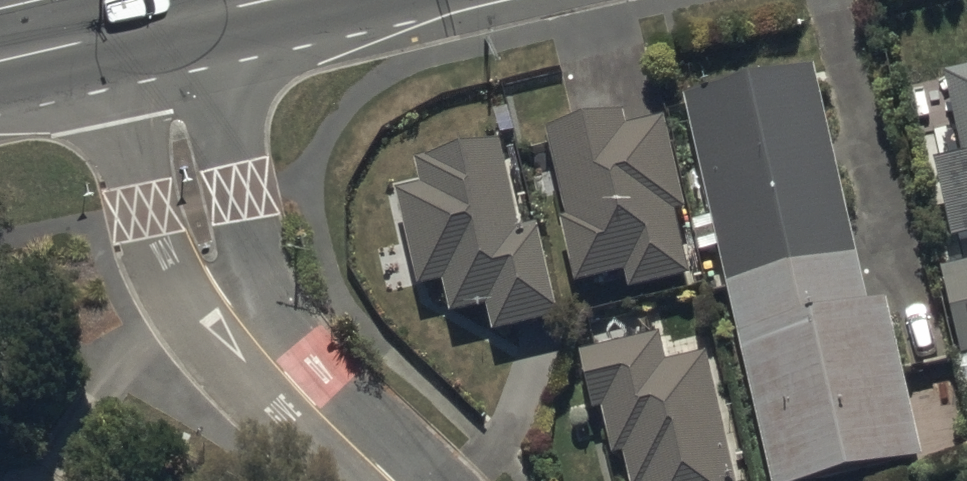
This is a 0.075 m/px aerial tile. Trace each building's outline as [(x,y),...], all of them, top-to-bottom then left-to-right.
[(686,93),(774,480),(819,480),(925,457),(888,297),(869,301),(815,64),(686,93)] [(949,72),(966,155),(937,162),(953,236),(966,233),(966,68),(949,72)] [(666,120),(622,130),(618,113),(550,127),(569,217),(559,219),(573,284),(625,273),(628,290),(692,277),(677,209),(684,207),(666,120)] [(542,222),(521,227),(502,139),(421,157),(426,182),(399,188),(421,287),(447,281),(454,313),(491,305),(496,330),(563,315),(542,222)] [(942,267),(964,355),(966,354),(966,261),(942,267)] [(711,350),(668,360),(661,331),(581,349),(595,409),(605,406),(616,456),(627,453),(633,480),(742,480),(711,350)]
